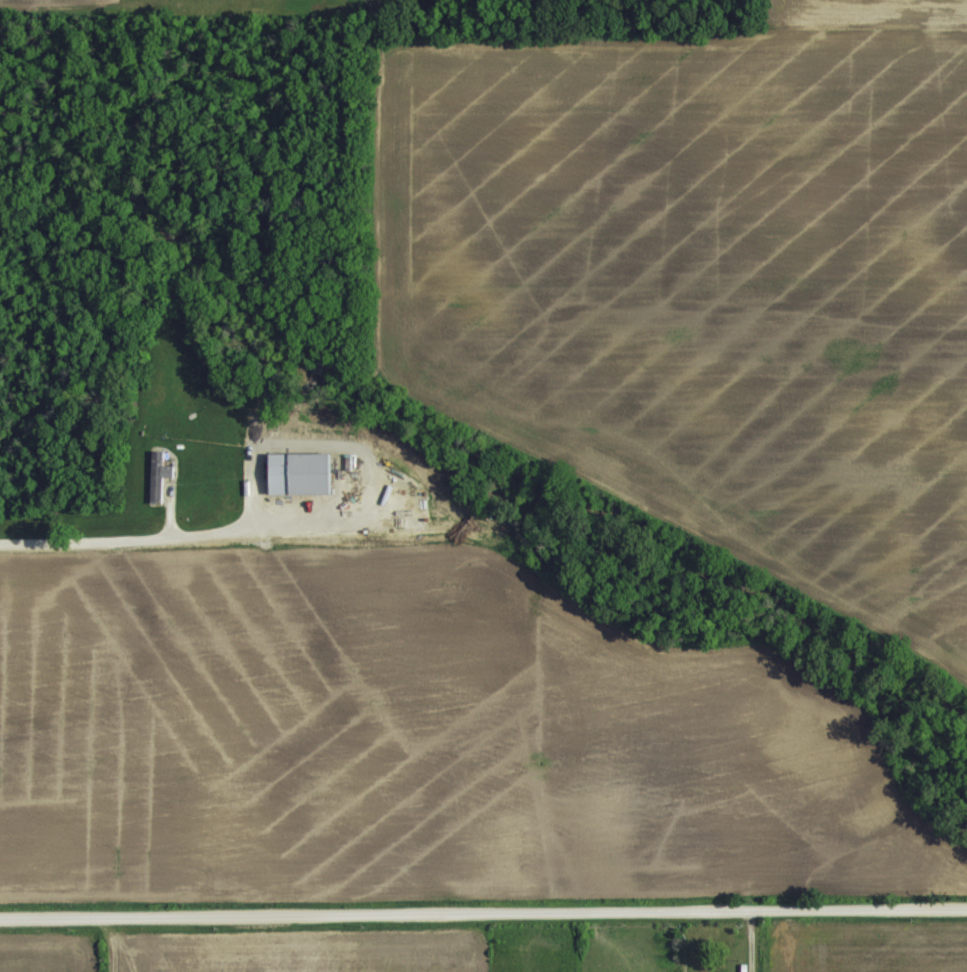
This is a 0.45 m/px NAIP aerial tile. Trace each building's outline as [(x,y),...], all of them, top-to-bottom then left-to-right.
[(162,449),(152,449),(152,485),(150,485),(150,498),(160,498),(160,475),(172,475),(172,464),(162,464),(162,449)] [(268,452),(269,494),(330,492),(329,451),(268,452)]
